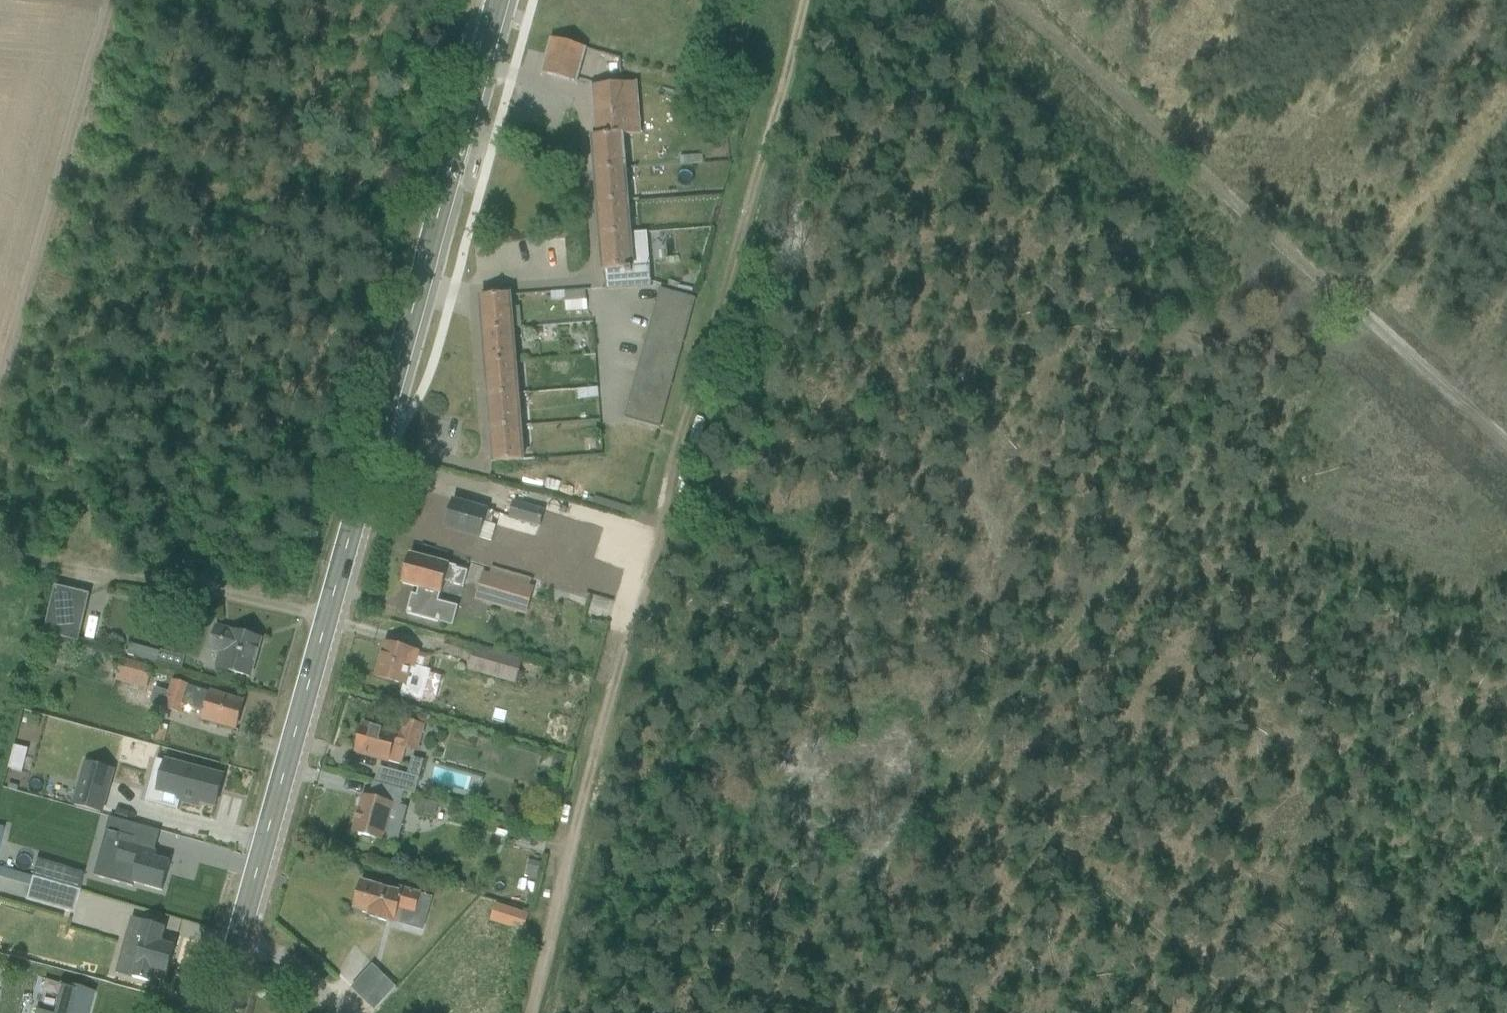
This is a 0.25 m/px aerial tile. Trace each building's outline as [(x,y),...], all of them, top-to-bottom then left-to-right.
[(586,51),(552,41),(542,76),(577,86),(586,51)] [(596,138),(625,137),(641,135),(638,86),(592,88),(596,138)] [(593,138),(596,172),(627,171),(625,137),(596,138),(593,138)] [(599,205),(629,203),(627,171),(596,172),(599,205)] [(599,205),(601,238),(649,235),(648,225),(639,225),(638,215),(647,214),(646,202),(629,203),(599,205)] [(604,271),(649,269),(649,235),(601,238),(604,271)] [(650,288),(649,269),(604,271),(605,291),(650,288)] [(624,419),(659,429),(695,300),(660,290),(624,419)] [(566,312),(585,311),(585,291),(551,293),(551,300),(565,300),(565,303),(566,312)] [(484,331),(514,329),(521,329),(520,308),(512,309),(511,295),(482,297),(484,331)] [(484,331),(486,364),(517,362),(514,329),(484,331)] [(488,397),(531,394),(529,361),(517,362),(486,364),(488,397)] [(488,397),(490,429),(522,427),(533,426),(531,394),(488,397)] [(493,464),(524,462),(522,427),(490,429),(493,464)] [(601,506),(626,514),(627,513),(631,514),(632,510),(628,508),(628,507),(603,499),(601,506)] [(445,529),(491,542),(496,527),(490,525),(493,513),(453,501),(445,529)] [(545,511),(513,502),(508,520),(540,529),(542,521),(545,511)] [(559,515),(545,511),(542,521),(556,525),(559,515)] [(407,614),(438,623),(443,604),(438,603),(440,596),(441,595),(444,583),(463,588),(467,573),(456,570),(457,568),(411,556),(403,584),(419,589),(417,597),(412,595),(407,614)] [(490,574),(483,572),(475,600),(526,615),(534,588),(530,586),(532,579),(492,567),(490,574)] [(55,586),(44,634),(48,635),(72,641),(78,644),(90,595),(55,586)] [(215,668),(250,677),(260,640),(217,628),(210,652),(219,655),(215,668)] [(63,674),(72,641),(48,635),(39,667),(63,674)] [(442,654),(470,661),(474,647),(446,639),(442,654)] [(376,678),(406,686),(411,668),(416,669),(416,668),(421,669),(424,660),(418,659),(419,654),(386,644),(376,678)] [(123,653),(182,669),(185,657),(160,651),(160,652),(130,645),(130,646),(128,646),(124,648),(123,653)] [(474,647),(470,661),(468,671),(516,684),(523,661),(474,647)] [(153,668),(121,660),(116,681),(147,689),(153,668)] [(202,720),(236,730),(244,703),(172,683),(164,710),(182,715),(184,707),(204,712),(202,720)] [(356,753),(401,766),(406,750),(417,753),(425,726),(406,721),(402,736),(364,726),(356,753)] [(154,742),(163,745),(168,730),(159,727),(154,742)] [(551,772),(562,775),(566,758),(555,756),(551,772)] [(375,783),(404,791),(415,794),(424,760),(413,757),(408,776),(379,768),(375,783)] [(146,790),(214,809),(222,778),(154,760),(146,790)] [(115,770),(85,762),(73,806),(103,814),(115,770)] [(353,833),(397,845),(407,808),(400,806),(404,791),(375,783),(371,799),(363,797),(353,833)] [(436,805),(418,800),(415,813),(433,818),(436,805)] [(540,824),(551,826),(554,809),(543,807),(540,824)] [(131,882),(162,891),(169,863),(154,859),(156,853),(106,840),(101,858),(115,862),(112,874),(132,880),(131,882)] [(23,871),(29,851),(3,843),(0,853),(0,864),(23,871)] [(78,892),(31,879),(25,901),(72,914),(78,892)] [(412,934),(422,898),(365,882),(355,918),(412,934)] [(493,921),(523,931),(528,916),(497,907),(493,921)] [(165,929),(132,919),(117,973),(150,982),(154,971),(168,974),(175,947),(161,943),(165,929)] [(50,1012),(88,1012),(93,993),(58,984),(50,1012)]
